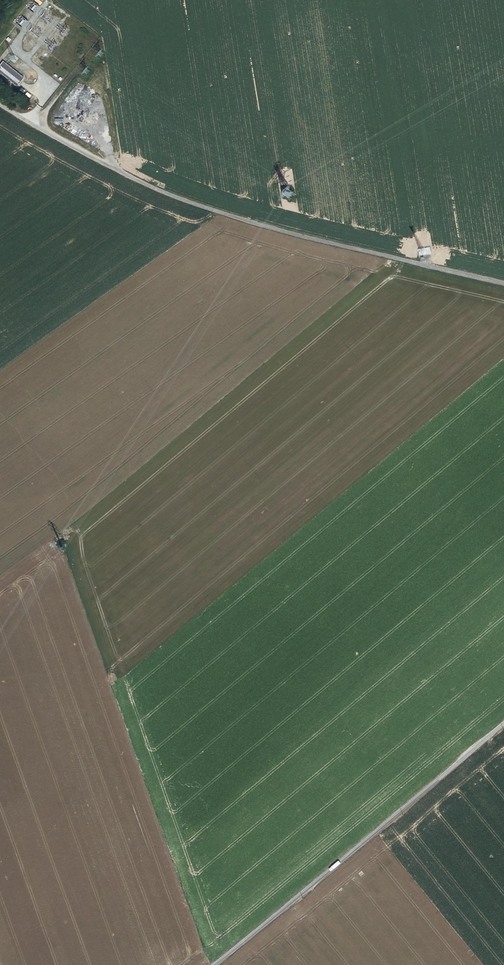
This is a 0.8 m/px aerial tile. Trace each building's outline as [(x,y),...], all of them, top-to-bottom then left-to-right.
[(2,61),(0,64),(0,73),(16,86),(23,78),(2,61)]
